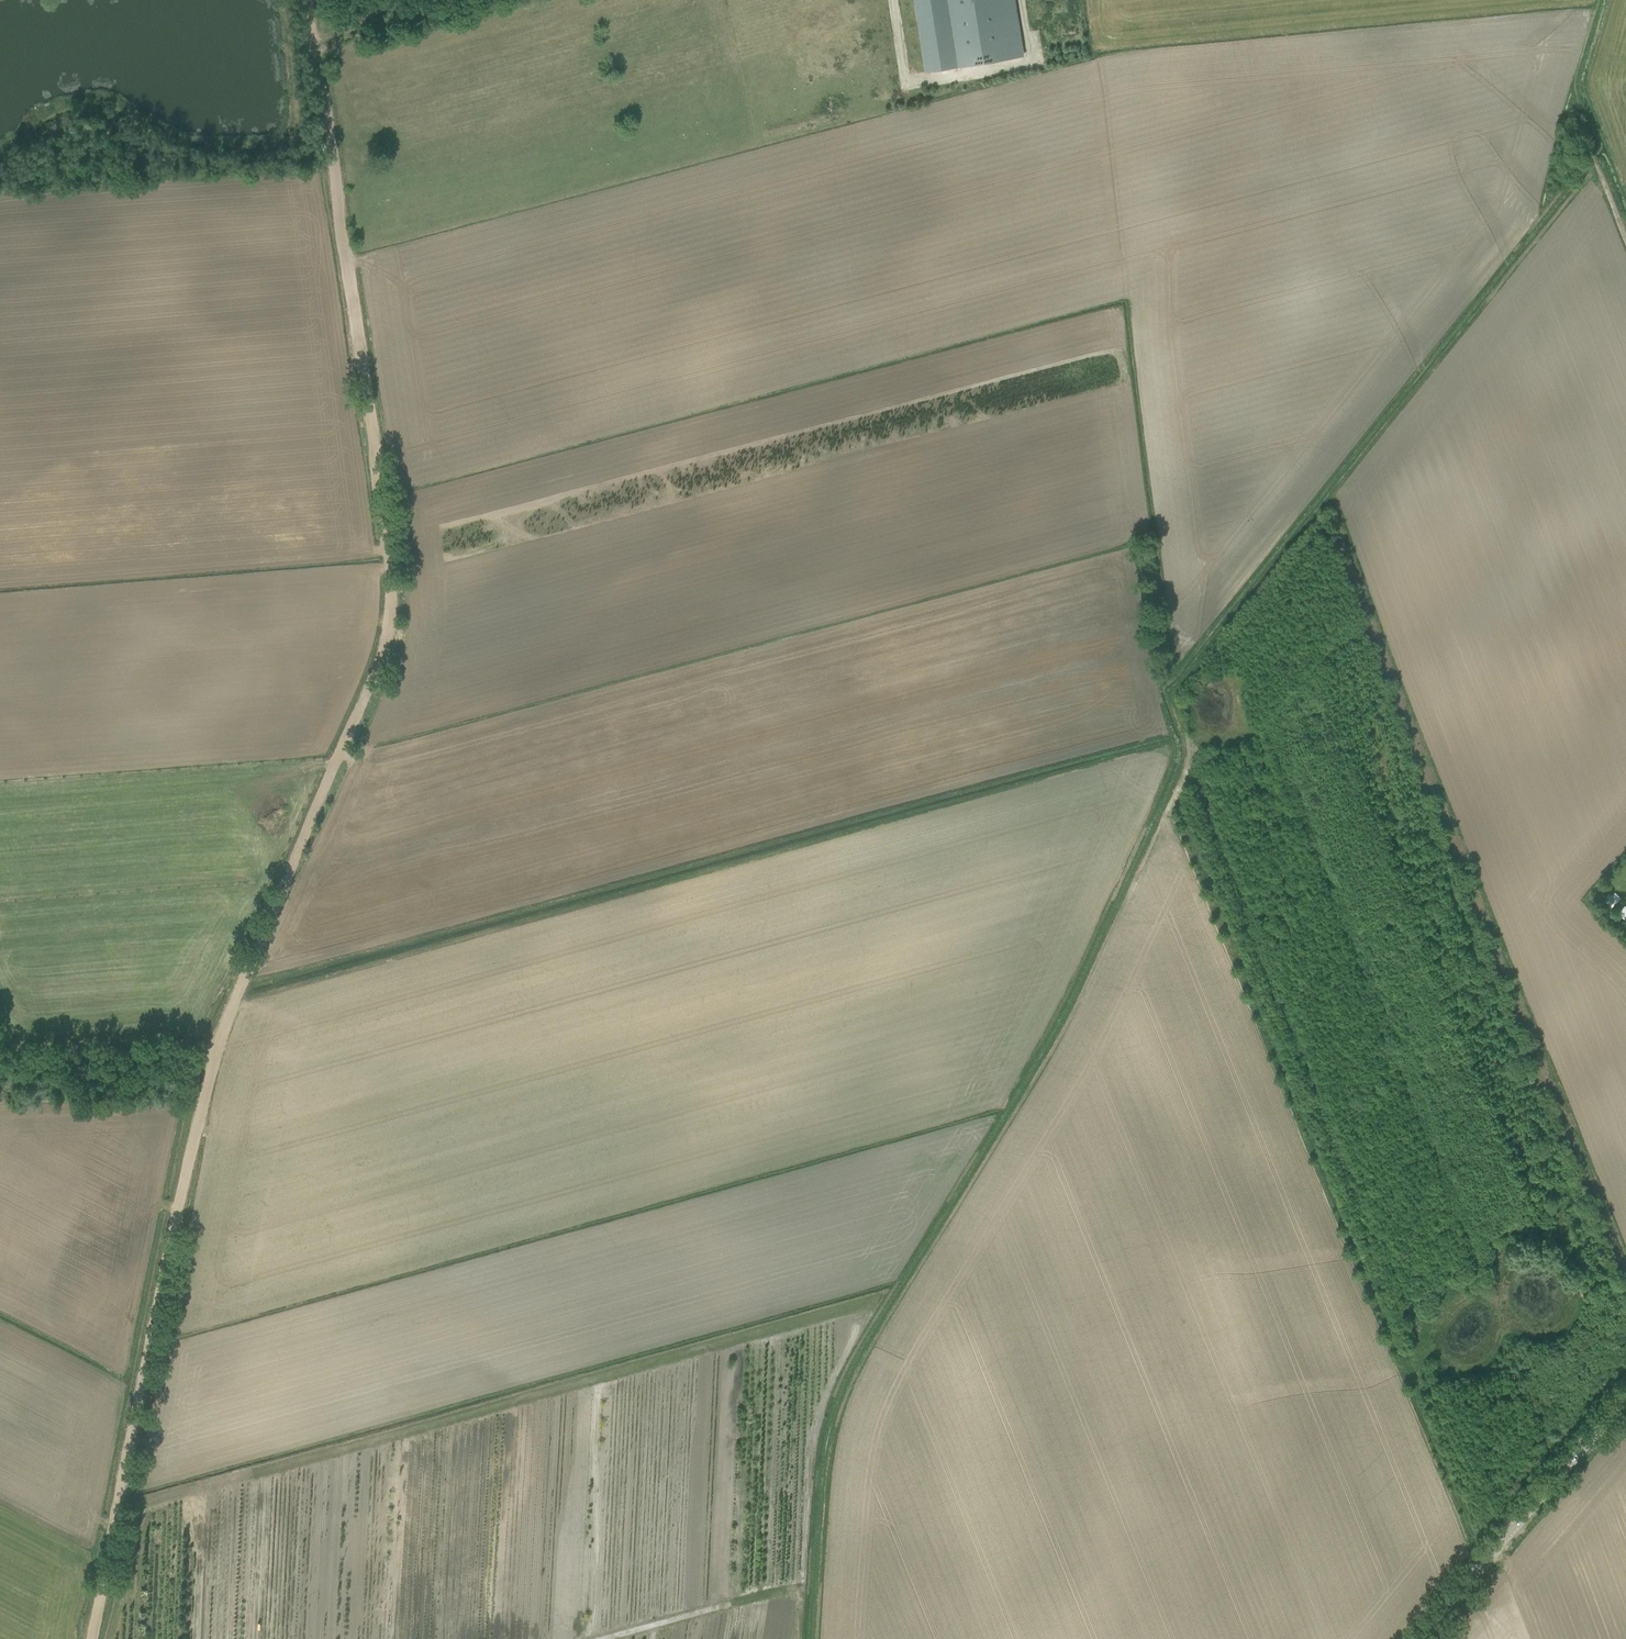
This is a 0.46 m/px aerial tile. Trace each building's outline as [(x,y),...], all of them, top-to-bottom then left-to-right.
[(1013,0),(915,0),(926,72),(1022,56),(1013,0)]
